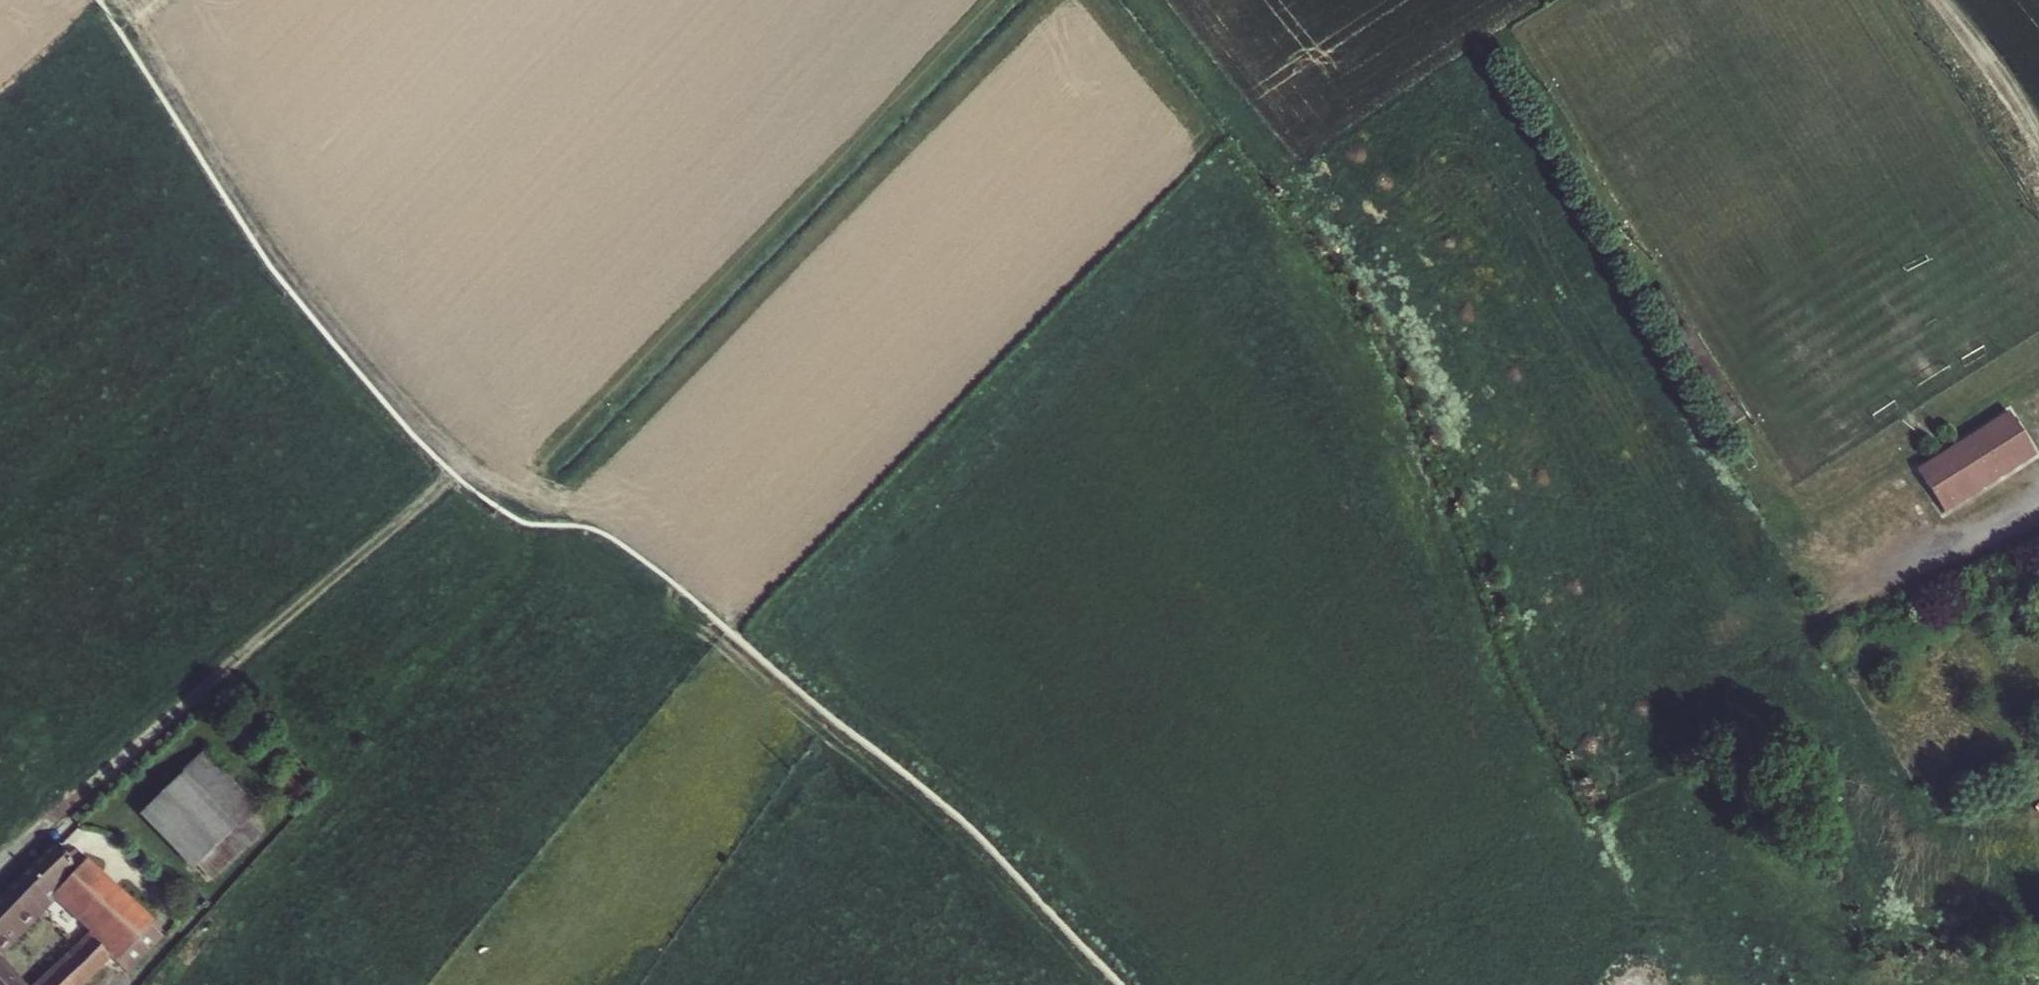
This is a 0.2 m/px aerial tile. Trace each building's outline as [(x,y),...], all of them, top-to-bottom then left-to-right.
[(2014,411),(1918,460),(1943,508),(2038,459),(2014,411)] [(183,774),(138,817),(192,873),(197,868),(211,883),(264,833),(251,820),(261,811),(204,751),(181,772),(183,774)] [(111,961),(114,963),(151,926),(155,923),(87,859),(79,868),(55,843),(23,875),(22,874),(0,895),(0,984),(25,984),(2,958),(55,903),(88,933),(85,936),(34,984),(85,984),(111,961)] [(151,926),(114,963),(126,976),(163,938),(151,926)]
